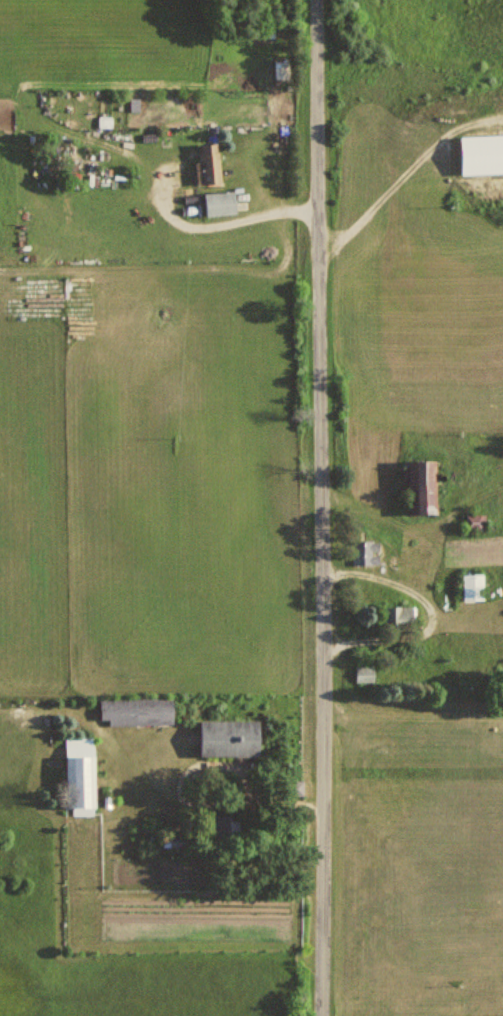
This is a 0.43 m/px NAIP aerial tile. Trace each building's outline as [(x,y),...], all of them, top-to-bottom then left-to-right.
[(274,61),(278,81),(293,77),(289,57),(274,61)] [(502,173),(502,134),(464,135),(465,174),(502,173)] [(199,184),(223,184),(223,147),(199,147),(199,184)] [(208,192),(208,215),(242,215),(242,192),(208,192)] [(441,461),(417,461),(416,514),(441,514),(441,461)] [(468,530),(488,530),(488,514),(468,514),(468,530)] [(382,540),(354,540),(354,565),(382,565),(382,540)] [(487,574),(465,574),(465,601),(487,601),(487,574)] [(386,607),(387,630),(418,629),(418,607),(386,607)] [(378,666),(357,666),(357,682),(378,682),(378,666)] [(176,724),(175,698),(103,698),(103,721),(112,721),(112,724),(176,724)] [(204,719),(204,755),(264,755),(264,719),(204,719)] [(101,806),(98,737),(70,738),(73,814),(92,813),(92,806),(101,806)]
